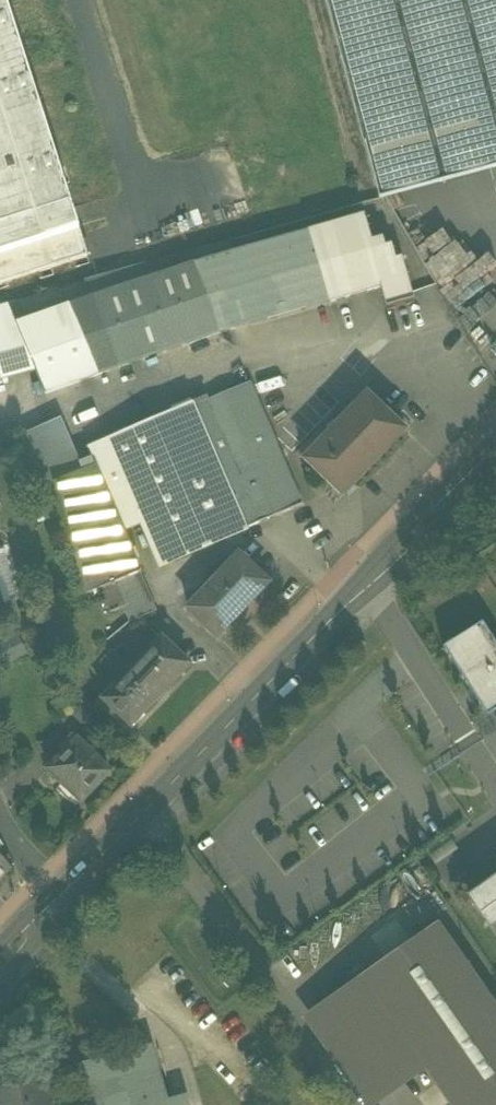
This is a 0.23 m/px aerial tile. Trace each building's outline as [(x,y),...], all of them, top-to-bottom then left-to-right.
[(88,257),(79,229),(78,229),(5,0),(0,0),(0,285),(88,257)] [(376,193),(495,162),(495,0),(327,0),(376,193)] [(310,232),(232,254),(194,265),(220,334),(329,303),(330,302),(331,303),(381,288),(386,308),(414,300),(402,258),(396,260),(392,245),(385,247),(383,238),(372,241),(365,215),(310,232)] [(194,264),(194,265),(232,254),(229,243),(190,253),(194,264)] [(35,369),(16,324),(70,305),(92,298),(180,268),(176,257),(0,307),(0,375),(1,379),(22,373),(35,369)] [(121,367),(220,334),(194,265),(194,264),(180,268),(92,298),(121,367)] [(99,375),(121,367),(92,298),(70,305),(99,375)] [(45,393),(99,375),(70,305),(16,324),(35,369),(45,393)] [(116,454),(117,457),(142,517),(162,564),(302,505),(251,383),(207,401),(206,397),(192,404),(191,402),(172,410),(174,415),(127,435),(123,438),(121,441),(118,445),(117,449),(116,454)] [(304,461),(342,497),(405,432),(367,396),(304,461)] [(24,437),(34,470),(48,464),(76,453),(62,420),(24,437)] [(76,453),(48,464),(54,484),(84,471),(76,453)] [(121,525),(142,517),(117,457),(96,466),(121,525)] [(39,489),(54,484),(48,464),(34,470),(39,489)] [(96,466),(84,471),(54,484),(86,596),(117,582),(140,573),(141,573),(141,572),(121,525),(96,466)] [(3,605),(16,601),(3,553),(0,554),(0,596),(3,605)] [(239,556),(216,579),(222,585),(245,561),(239,556)] [(188,609),(217,636),(268,583),(245,561),(222,585),(216,579),(188,609)] [(122,606),(129,622),(157,611),(141,573),(140,573),(117,582),(127,604),(122,606)] [(22,620),(16,601),(3,605),(3,606),(0,607),(0,627),(22,620)] [(443,648),(487,717),(495,711),(495,644),(483,623),(443,648)] [(25,653),(18,637),(0,645),(0,665),(25,653)] [(102,700),(131,728),(145,714),(144,713),(190,665),(161,638),(102,700)] [(61,723),(72,734),(89,717),(78,705),(61,723)] [(48,770),(81,802),(110,772),(72,736),(61,748),(65,753),(48,770)] [(11,868),(0,857),(0,879),(11,868)] [(490,928),(495,923),(495,880),(470,899),(490,928)] [(451,1104),(495,1104),(495,1010),(436,925),(362,977),(423,1064),(451,1104)] [(311,1012),(373,1100),(423,1064),(362,977),(311,1012)] [(94,1104),(164,1104),(149,1051),(84,1069),(94,1104)] [(43,1081),(49,1104),(70,1098),(63,1075),(61,1070),(41,1077),(42,1081),(43,1081)] [(49,1104),(43,1081),(42,1081),(0,1092),(0,1104),(50,1104),(49,1104)]
